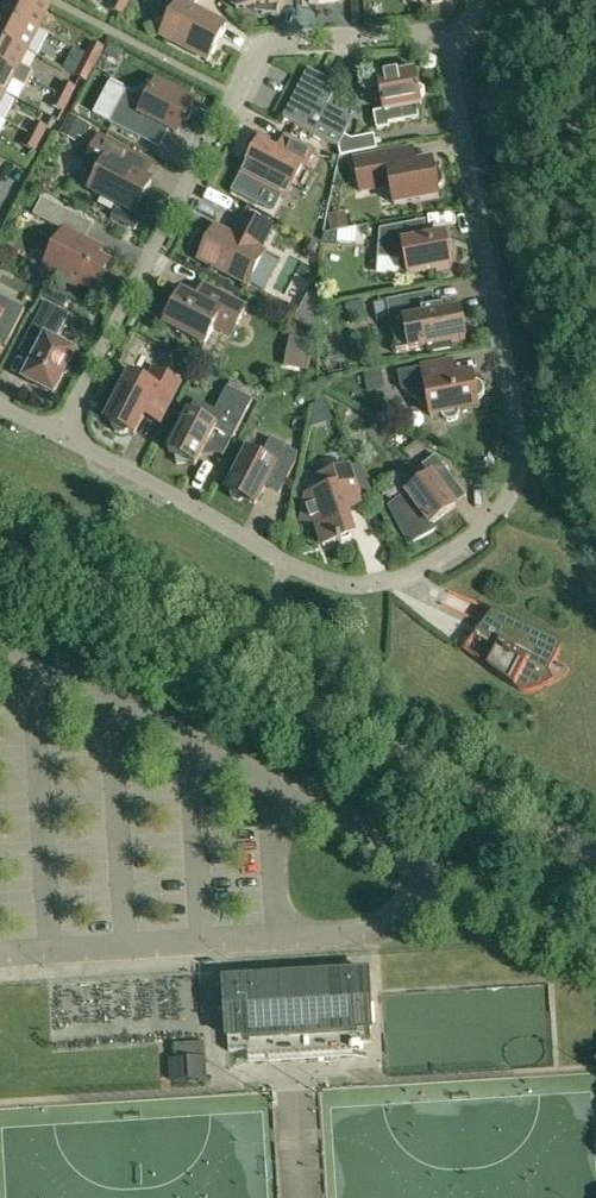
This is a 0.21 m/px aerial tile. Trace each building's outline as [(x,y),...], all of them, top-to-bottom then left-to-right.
[(0,1),(0,10),(39,30),(51,7),(36,0),(1,0),(0,1)] [(110,10),(121,16),(128,4),(120,0),(116,0),(110,10)] [(226,25),(194,8),(199,0),(167,0),(166,1),(171,17),(161,36),(208,60),(226,25)] [(236,9),(262,8),(262,14),(278,16),(279,7),(283,6),(283,0),(236,0),(236,9)] [(28,52),(39,30),(0,10),(0,37),(28,52)] [(29,80),(33,72),(21,65),(28,52),(0,37),(0,65),(29,80)] [(93,43),(87,55),(98,61),(104,49),(93,43)] [(106,53),(119,59),(123,52),(110,45),(106,53)] [(87,55),(81,67),(92,73),(98,61),(87,55)] [(5,95),(12,81),(25,88),(29,80),(0,65),(0,92),(5,95)] [(338,70),(339,94),(357,94),(356,69),(338,70)] [(378,79),(384,111),(374,113),(377,130),(390,128),(389,124),(419,119),(417,106),(422,105),(421,100),(425,93),(419,88),(415,72),(378,79)] [(329,84),(308,74),(284,120),(339,148),(342,156),(356,152),(352,142),(343,137),(347,130),(344,120),(324,110),(331,94),(329,84)] [(93,116),(110,124),(141,140),(151,120),(178,134),(194,102),(176,93),(178,89),(163,81),(161,85),(157,82),(153,89),(133,96),(109,84),(93,116)] [(65,83),(59,95),(70,100),(76,88),(65,83)] [(59,95),(52,107),(63,113),(70,100),(59,95)] [(72,115),(61,135),(76,144),(79,137),(85,140),(92,126),(72,115)] [(36,123),(30,135),(41,140),(47,128),(36,123)] [(253,154),(242,176),(286,199),(304,165),(308,167),(315,152),(286,137),(278,152),(267,146),(270,141),(257,134),(248,151),(253,154)] [(30,135),(24,147),(35,152),(41,140),(30,135)] [(144,200),(153,183),(129,171),(137,156),(100,137),(86,164),(101,171),(90,192),(118,206),(112,219),(135,231),(149,203),(144,200)] [(405,167),(401,151),(355,159),(361,192),(391,187),(395,205),(439,197),(438,189),(442,184),(442,178),(439,172),(434,169),(432,162),(405,167)] [(42,199),(34,216),(59,229),(68,212),(42,199)] [(329,215),(332,232),(337,231),(337,230),(349,228),(347,212),(329,215)] [(231,234),(216,226),(198,260),(249,286),(267,253),(262,250),(272,229),(242,213),(231,234)] [(379,258),(379,259),(401,260),(399,277),(452,267),(451,258),(451,243),(448,243),(446,234),(424,238),(419,239),(416,223),(380,229),(379,258)] [(64,230),(46,266),(71,279),(69,283),(78,288),(80,284),(96,292),(111,263),(98,257),(102,249),(64,230)] [(339,245),(337,231),(332,232),(325,233),(327,247),(339,245)] [(312,242),(306,252),(317,256),(321,247),(312,242)] [(197,300),(182,292),(165,324),(205,345),(214,328),(232,337),(247,307),(204,285),(197,300)] [(450,342),(466,339),(460,309),(444,312),(443,306),(436,307),(433,292),(387,301),(390,317),(403,315),(405,324),(392,326),(398,352),(429,346),(430,351),(451,347),(450,342)] [(10,340),(25,310),(1,297),(0,298),(0,335),(10,340)] [(354,324),(369,321),(366,301),(350,304),(354,324)] [(23,345),(38,352),(24,380),(54,395),(75,353),(55,342),(69,315),(45,303),(23,345)] [(314,340),(290,337),(290,344),(313,348),(314,340)] [(313,369),(314,356),(295,356),(295,369),(313,369)] [(431,416),(441,415),(441,416),(442,417),(442,418),(443,419),(444,420),(446,422),(449,422),(452,422),(454,422),(456,421),(457,420),(458,419),(459,418),(459,417),(460,416),(460,414),(460,413),(460,411),(479,407),(478,400),(480,399),(481,399),(483,397),(484,396),(485,394),(485,393),(485,392),(485,391),(485,389),(485,388),(484,387),(484,385),(482,383),(481,383),(480,382),(477,381),(474,381),(473,374),(444,380),(441,363),(422,367),(422,368),(398,372),(401,389),(419,402),(428,400),(431,416)] [(134,435),(144,415),(159,423),(180,383),(154,370),(148,384),(130,375),(122,391),(119,392),(115,394),(113,398),(113,402),(115,404),(106,421),(112,424),(112,428),(115,432),(120,435),(126,434),(129,432),(134,435)] [(195,402),(169,453),(176,457),(177,465),(189,463),(196,467),(204,451),(210,450),(211,448),(223,454),(222,455),(223,456),(251,400),(229,389),(217,414),(195,402)] [(227,491),(231,493),(231,498),(239,502),(243,500),(255,506),(271,477),(285,484),(296,464),(298,453),(271,439),(261,458),(248,451),(227,491)] [(421,484),(407,494),(388,508),(408,546),(435,531),(431,526),(456,507),(441,487),(453,479),(436,456),(413,473),(421,484)] [(302,522),(316,525),(324,547),(355,536),(346,509),(362,504),(350,468),(319,478),(324,492),(307,498),(302,522)] [(554,681),(550,674),(549,673),(549,672),(549,671),(550,670),(559,652),(560,651),(560,649),(560,648),(560,646),(560,645),(559,643),(559,642),(558,641),(557,640),(556,639),(554,638),(494,611),(464,649),(516,689),(518,690),(521,691),(525,692),(527,692),(531,692),(533,692),(536,690),(554,681)] [(215,982),(219,1038),(228,1038),(229,1051),(249,1051),(249,1057),(352,1051),(352,1044),(371,1043),(370,1029),(368,972),(215,982)]
